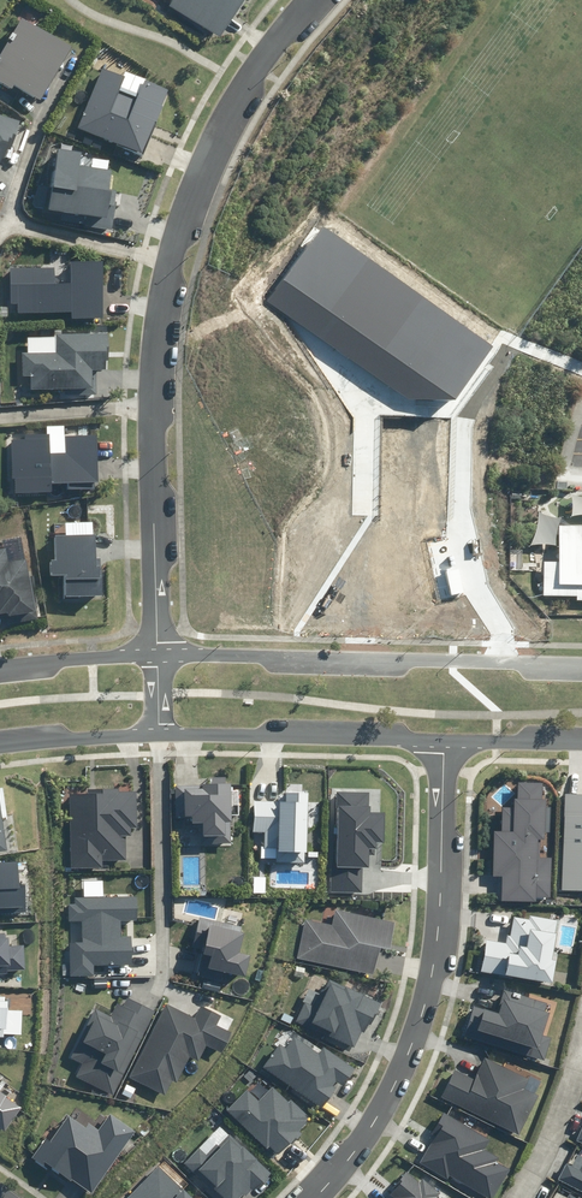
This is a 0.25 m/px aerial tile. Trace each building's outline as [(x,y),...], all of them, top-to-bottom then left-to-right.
[(168,2),(218,33),(238,0),(169,0),(168,2)] [(0,52),(0,87),(11,93),(13,89),(36,104),(69,51),(20,20),(0,52)] [(141,156),(167,91),(124,74),(123,77),(102,68),(77,130),(141,156)] [(4,150),(8,151),(17,124),(0,119),(0,162),(4,150)] [(50,149),(42,213),(91,219),(90,229),(110,232),(115,193),(109,192),(111,173),(79,169),(81,153),(50,149)] [(54,269),(9,269),(9,313),(70,314),(70,320),(101,321),(102,264),(69,263),(69,285),(54,285),(54,269)] [(30,377),(30,391),(78,391),(78,397),(96,397),(96,372),(106,372),(106,334),(55,334),(55,337),(28,337),(28,353),(23,353),(23,377),(30,377)] [(49,494),(49,485),(96,485),(96,437),(63,438),(63,431),(46,431),(46,437),(11,438),(11,481),(15,481),(15,495),(49,494)] [(552,580),(581,581),(581,513),(553,512),(552,580)] [(94,526),(56,524),(55,561),(50,560),(49,577),(63,578),(62,598),(99,600),(102,534),(93,534),(94,526)] [(13,619),(13,624),(41,620),(34,572),(26,573),(24,561),(7,563),(5,549),(0,550),(0,617),(6,616),(7,620),(13,619)] [(200,824),(201,844),(231,843),(230,822),(232,822),(231,784),(227,784),(226,776),(211,777),(212,783),(174,785),(176,818),(193,817),(193,825),(200,824)] [(502,901),(536,902),(536,896),(550,897),(551,857),(540,857),(541,840),(544,840),(545,832),(550,832),(551,807),(545,807),(546,799),(542,799),(542,783),(518,782),(518,800),(515,800),(515,808),(503,807),(502,832),(494,832),(493,876),(503,876),(502,901)] [(72,868),(102,868),(102,860),(126,859),(126,836),(131,836),(131,828),(137,828),(136,791),(119,792),(119,788),(87,789),(88,794),(69,794),(72,868)] [(330,852),(330,892),(363,892),(363,868),(369,868),(369,856),(375,856),(375,849),(376,849),(376,843),(384,843),(385,812),(371,812),(371,807),(369,807),(369,793),(337,792),(336,852),(330,852)] [(276,848),(276,862),(305,862),(305,853),(307,853),(307,793),(285,793),(285,801),(253,802),(253,832),(265,832),(265,848),(276,848)] [(565,793),(563,890),(581,890),(581,794),(565,793)] [(26,911),(25,885),(20,885),(19,863),(0,864),(0,912),(26,911)] [(137,896),(74,897),(75,904),(68,904),(69,922),(82,922),(82,942),(70,942),(71,976),(94,975),(93,965),(133,964),(132,935),(122,936),(121,920),(137,920),(137,896)] [(305,919),(297,959),(374,975),(380,947),(390,950),(396,923),(335,911),(333,925),(305,919)] [(481,971),(552,983),(556,960),(553,960),(557,934),(554,934),(556,921),(530,916),(529,919),(514,916),(511,937),(507,936),(506,943),(486,940),(481,971)] [(204,950),(198,975),(227,982),(229,973),(246,977),(251,956),(239,953),(244,933),(240,932),(241,927),(199,917),(192,947),(204,950)] [(0,933),(0,974),(8,974),(7,970),(25,969),(23,945),(9,946),(9,937),(5,937),(5,932),(0,933)] [(296,1021),(354,1048),(362,1031),(364,1032),(368,1024),(371,1025),(381,1003),(329,979),(316,1007),(305,1002),(296,1021)] [(465,1036),(545,1059),(551,1039),(542,1036),(549,1012),(545,1011),(548,1002),(504,990),(497,1013),(474,1006),(465,1036)] [(4,1037),(4,1033),(22,1034),(23,1011),(8,1010),(9,1001),(5,1001),(5,996),(0,996),(0,1037),(4,1037)] [(77,1077),(114,1095),(155,1011),(127,998),(123,1006),(117,1003),(111,1016),(95,1009),(71,1058),(83,1064),(77,1077)] [(129,1077),(165,1096),(172,1080),(177,1083),(190,1057),(199,1061),(207,1046),(221,1053),(232,1033),(216,1025),(220,1016),(201,1006),(195,1018),(166,1004),(129,1077)] [(263,1068),(323,1108),(336,1088),(332,1086),(335,1081),(344,1087),(356,1069),(323,1047),(318,1053),(293,1037),(286,1047),(280,1043),(263,1068)] [(440,1097),(519,1135),(538,1096),(524,1090),(529,1079),(485,1058),(474,1079),(453,1069),(440,1097)] [(247,1090),(227,1109),(266,1150),(271,1146),(279,1154),(301,1133),(298,1130),(310,1118),(292,1099),(289,1102),(274,1087),(258,1101),(247,1090)] [(4,1131),(22,1107),(0,1092),(0,1128),(4,1131)] [(488,1197),(493,1197),(510,1169),(497,1161),(499,1158),(484,1149),(490,1139),(444,1112),(431,1134),(435,1137),(420,1163),(448,1179),(450,1176),(488,1197)] [(45,1138),(32,1157),(70,1183),(72,1180),(93,1194),(135,1132),(109,1114),(99,1130),(88,1123),(86,1127),(69,1115),(50,1142),(45,1138)] [(184,1165),(211,1188),(207,1192),(213,1197),(240,1197),(244,1194),(247,1196),(254,1188),(258,1192),(273,1173),(227,1134),(218,1145),(216,1143),(206,1154),(199,1148),(184,1165)] [(559,1179),(581,1191),(581,1169),(581,1171),(567,1164),(559,1179)] [(128,1197),(194,1197),(159,1165),(128,1197)] [(438,1197),(441,1194),(423,1179),(420,1183),(406,1171),(392,1188),(394,1189),(389,1194),(394,1197),(439,1197),(438,1197)]
